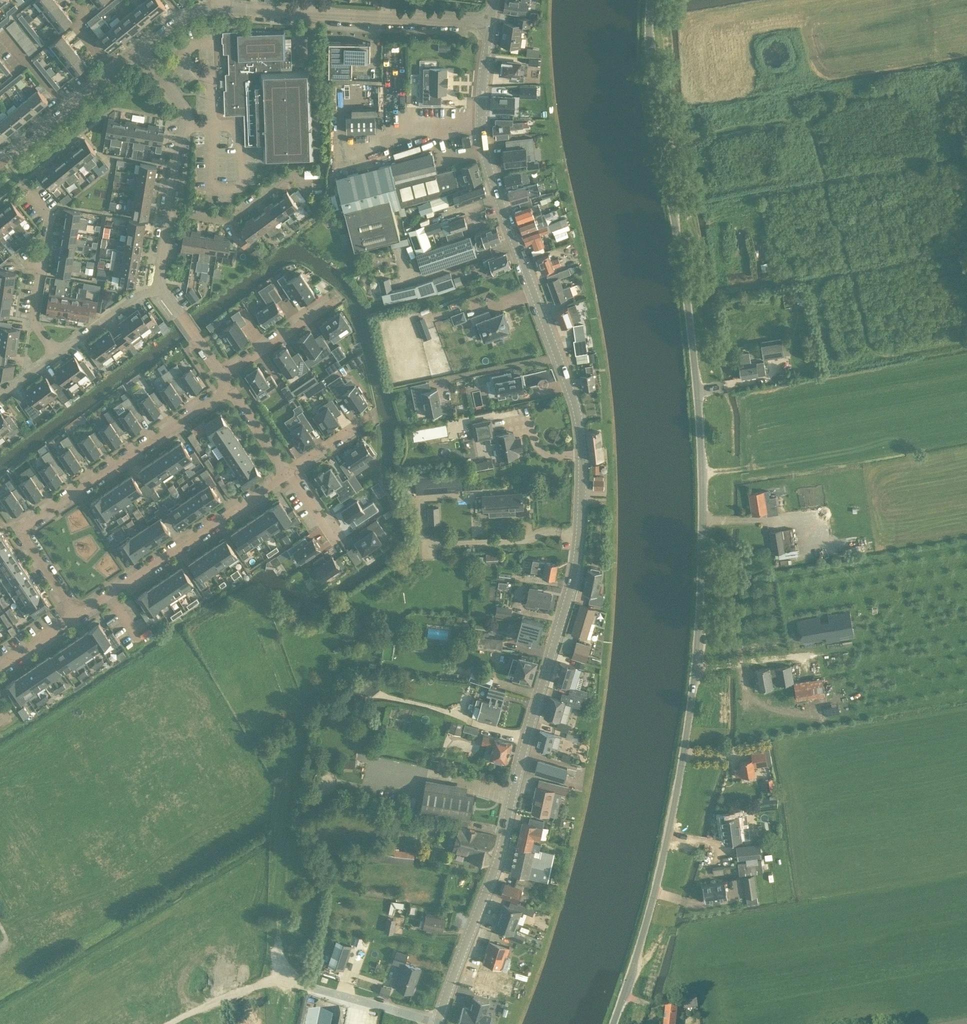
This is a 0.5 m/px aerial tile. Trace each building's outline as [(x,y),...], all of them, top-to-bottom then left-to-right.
[(43,10),(55,0),(36,0),(43,10)] [(64,10),(56,0),(55,0),(43,10),(52,20),(64,10)] [(156,14),(145,0),(141,0),(143,2),(138,6),(150,19),(156,14)] [(156,14),(165,7),(159,0),(145,0),(156,14)] [(504,12),(516,14),(525,15),(527,2),(530,2),(530,0),(519,0),(515,0),(505,0),(504,12)] [(15,5),(7,11),(10,15),(18,8),(15,5)] [(143,24),(150,19),(138,6),(132,11),(143,24)] [(99,17),(105,12),(102,9),(96,14),(99,17)] [(60,30),(72,20),(64,10),(52,20),(60,30)] [(138,29),(143,24),(132,11),(127,15),(138,29)] [(18,17),(26,26),(29,23),(22,14),(18,17)] [(99,17),(96,14),(87,21),(91,26),(100,19),(99,17)] [(132,34),(138,29),(127,15),(121,20),(132,34)] [(10,19),(7,16),(0,22),(0,24),(2,26),(10,19)] [(505,31),(503,45),(520,47),(522,37),(521,37),(522,26),(530,27),(531,19),(518,17),(517,24),(505,23),(503,31),(505,31)] [(126,38),(132,34),(121,20),(115,25),(126,38)] [(9,31),(18,25),(15,21),(6,27),(9,31)] [(126,38),(115,25),(111,28),(106,21),(103,23),(119,44),(126,38)] [(110,51),(119,44),(103,23),(100,26),(105,32),(99,37),(110,51)] [(13,35),(21,29),(18,25),(9,31),(13,35)] [(27,28),(33,35),(37,33),(30,25),(27,28)] [(16,39),(24,33),(21,29),(13,35),(16,39)] [(222,32),(222,52),(228,52),(229,72),(226,72),(226,95),(224,95),(225,114),(244,114),(245,145),(264,144),(264,160),(313,159),(312,137),(320,136),(319,107),(311,107),(310,69),(282,70),(282,66),(291,66),(291,49),(284,49),(284,31),(236,32),(222,32)] [(19,43),(28,37),(24,33),(16,39),(19,43)] [(58,54),(71,44),(62,34),(50,44),(58,54)] [(41,46),(45,43),(38,35),(35,37),(41,46)] [(23,48),(31,41),(28,37),(19,43),(23,48)] [(26,52),(34,45),(31,41),(23,48),(26,52)] [(329,41),(328,76),(352,76),(352,59),(370,59),(370,42),(329,41)] [(71,44),(58,54),(67,64),(79,54),(71,44)] [(29,56),(38,49),(34,45),(26,52),(29,56)] [(79,54),(67,64),(75,74),(87,64),(79,54)] [(33,61),(40,70),(44,67),(37,59),(33,61)] [(502,61),(501,74),(510,76),(509,80),(518,81),(524,82),(526,65),(520,65),(520,63),(502,61)] [(7,75),(10,72),(4,64),(0,66),(7,75)] [(45,69),(42,72),(48,80),(52,77),(56,73),(50,66),(46,70),(45,69)] [(423,78),(423,103),(441,104),(441,94),(447,94),(447,86),(447,76),(447,68),(430,68),(430,78),(423,78)] [(21,73),(13,79),(16,83),(24,76),(21,73)] [(35,84),(38,82),(32,75),(29,78),(35,84)] [(56,90),(60,87),(53,79),(50,82),(56,90)] [(11,81),(3,87),(6,91),(14,84),(11,81)] [(521,86),(520,97),(536,97),(536,86),(521,86)] [(28,97),(38,109),(48,101),(38,89),(28,97)] [(409,93),(410,107),(421,106),(420,93),(409,93)] [(514,97),(493,96),(493,112),(513,112),(514,112),(514,97)] [(28,118),(38,109),(28,97),(18,106),(28,118)] [(18,106),(8,114),(18,126),(28,118),(18,106)] [(352,116),(347,116),(347,132),(375,131),(375,115),(375,108),(352,109),(352,116)] [(18,126),(8,114),(0,120),(0,125),(7,134),(18,126)] [(108,118),(106,134),(112,135),(110,144),(116,145),(119,123),(113,122),(114,119),(108,118)] [(528,127),(528,121),(523,122),(513,123),(513,119),(496,119),(495,126),(493,126),(494,138),(511,136),(510,129),(523,128),(523,127),(528,127)] [(122,137),(128,138),(131,121),(126,120),(125,124),(119,123),(116,145),(121,146),(122,137)] [(138,149),(142,126),(136,125),(136,122),(131,121),(128,138),(134,139),(133,148),(138,149)] [(148,127),(142,126),(138,149),(143,149),(143,148),(145,141),(151,142),(153,125),(148,124),(148,127)] [(153,125),(151,142),(157,143),(155,151),(161,152),(165,130),(158,129),(159,126),(153,125)] [(464,146),(472,145),(470,135),(462,137),(464,146)] [(504,156),(502,156),(503,164),(505,163),(505,165),(514,164),(514,166),(521,165),(521,163),(526,163),(527,163),(527,162),(526,150),(534,149),(532,138),(506,141),(508,153),(504,154),(504,156)] [(82,145),(77,149),(92,166),(96,163),(91,156),(96,152),(85,139),(80,143),(82,145)] [(92,166),(77,149),(73,153),(71,150),(67,153),(78,167),(82,163),(88,170),(92,166)] [(65,160),(60,163),(74,181),(78,177),(73,171),(78,167),(67,153),(62,157),(65,160)] [(438,174),(437,171),(432,153),(336,178),(341,195),(336,196),(343,222),(348,221),(355,249),(400,238),(393,209),(402,206),(414,203),(414,205),(428,201),(427,199),(443,195),(443,194),(461,188),(454,168),(438,174)] [(527,163),(526,163),(527,169),(539,167),(538,161),(535,161),(527,162),(527,163)] [(155,176),(157,165),(140,162),(139,173),(155,176)] [(464,172),(457,174),(461,186),(467,184),(468,184),(482,180),(476,162),(462,166),(464,172)] [(74,181),(60,163),(55,167),(53,164),(49,168),(60,181),(65,177),(70,184),(74,181)] [(96,163),(93,166),(96,170),(99,174),(103,172),(99,167),(96,163)] [(55,185),(60,181),(49,168),(45,171),(47,174),(42,178),(56,195),(61,192),(55,185)] [(520,172),(504,176),(507,187),(530,182),(527,171),(521,173),(520,172)] [(91,182),(95,178),(96,177),(93,173),(92,174),(87,177),(91,182)] [(153,186),(155,176),(139,173),(138,179),(131,178),(130,182),(153,186)] [(152,196),(153,186),(130,182),(130,187),(136,189),(135,194),(152,196)] [(430,200),(418,204),(421,213),(461,201),(462,203),(486,195),(483,183),(453,192),(430,200)] [(526,186),(509,191),(512,203),(519,201),(520,206),(532,203),(530,197),(529,197),(541,194),(538,183),(526,186)] [(279,201),(293,220),(298,217),(292,209),(303,202),(294,190),(289,193),(287,191),(283,194),(285,197),(279,201)] [(150,207),(152,196),(135,194),(134,200),(128,199),(127,203),(149,207),(150,207)] [(339,208),(335,194),(330,195),(334,209),(339,208)] [(3,208),(23,233),(27,230),(19,222),(25,217),(12,201),(3,208)] [(272,202),(268,205),(272,211),(279,219),(281,223),(287,219),(289,223),(290,222),(295,229),(299,227),(293,220),(279,201),(274,205),(272,202)] [(150,207),(149,207),(127,203),(126,208),(133,209),(132,215),(148,218),(150,207)] [(521,210),(515,212),(520,223),(534,217),(534,218),(542,214),(538,204),(533,206),(532,203),(520,206),(521,210)] [(279,219),(272,211),(268,205),(264,208),(266,211),(261,215),(275,233),(278,231),(273,223),(279,219)] [(23,233),(3,208),(0,211),(0,221),(8,231),(13,227),(20,236),(23,233)] [(65,220),(87,223),(88,218),(80,217),(80,211),(63,208),(63,214),(66,215),(65,220)] [(534,217),(520,223),(523,233),(538,228),(548,224),(547,220),(544,214),(542,214),(534,218),(534,217)] [(270,236),(275,233),(261,215),(255,219),(253,216),(249,219),(260,233),(265,229),(270,236)] [(450,223),(442,226),(445,234),(446,234),(448,240),(464,235),(462,229),(467,227),(464,217),(449,222),(450,223)] [(121,229),(144,232),(145,222),(129,219),(128,225),(122,224),(121,229)] [(254,237),(260,233),(249,219),(245,222),(247,225),(242,229),(235,234),(245,247),(256,239),(254,237)] [(538,228),(523,233),(527,244),(532,243),(534,248),(544,245),(542,239),(541,235),(549,232),(553,230),(562,227),(566,225),(564,219),(559,220),(547,225),(538,228)] [(87,223),(65,220),(64,225),(61,225),(60,230),(77,233),(78,227),(86,229),(87,224),(87,223)] [(4,243),(6,246),(7,247),(11,245),(7,241),(3,235),(8,231),(0,221),(0,238),(4,243)] [(432,231),(441,228),(438,221),(424,225),(427,233),(427,232),(429,236),(433,235),(432,231)] [(405,232),(409,230),(414,229),(414,225),(413,223),(407,225),(404,226),(405,232)] [(339,226),(341,233),(341,234),(343,244),(351,242),(349,232),(349,231),(347,224),(339,226)] [(409,232),(417,254),(433,248),(427,233),(424,227),(409,232)] [(501,240),(496,227),(492,228),(475,234),(477,239),(475,242),(477,247),(479,248),(486,245),(501,240)] [(142,243),(144,232),(121,229),(120,233),(127,234),(126,240),(142,243)] [(184,231),(181,255),(185,256),(186,251),(192,252),(193,248),(196,230),(191,229),(191,233),(184,231)] [(63,236),(62,241),(84,245),(85,239),(76,238),(77,233),(60,230),(59,235),(63,236)] [(201,270),(207,235),(200,234),(201,231),(196,230),(193,248),(200,250),(198,259),(197,259),(195,269),(201,270)] [(207,235),(201,270),(208,271),(209,262),(208,262),(209,251),(216,252),(219,234),(214,233),(214,236),(207,235)] [(219,234),(216,252),(223,253),(222,262),(232,264),(235,250),(229,249),(230,239),(223,238),(224,235),(219,234)] [(392,247),(409,243),(408,237),(391,241),(392,247)] [(417,254),(423,271),(475,254),(470,237),(417,254)] [(140,253),(142,243),(126,240),(125,246),(118,245),(118,249),(139,253),(140,253)] [(84,245),(62,241),(61,246),(58,246),(57,251),(74,254),(74,249),(83,250),(84,245)] [(140,253),(139,253),(118,249),(116,260),(127,261),(139,263),(140,253)] [(250,255),(251,257),(254,261),(261,256),(256,249),(249,254),(250,255)] [(59,257),(58,262),(81,266),(81,261),(73,259),(74,254),(57,251),(56,257),(59,257)] [(510,266),(506,253),(495,257),(494,255),(486,258),(488,263),(489,265),(491,264),(494,272),(510,266)] [(549,254),(537,258),(542,272),(554,268),(554,267),(561,264),(559,258),(558,258),(551,260),(549,254)] [(139,263),(127,261),(116,260),(114,270),(137,274),(139,263)] [(81,266),(58,262),(58,268),(54,267),(53,273),(70,276),(71,270),(80,271),(81,266)] [(771,262),(761,264),(762,271),(772,269),(771,262)] [(555,302),(566,298),(573,295),(570,286),(562,289),(559,278),(571,274),(569,268),(558,272),(558,273),(547,277),(549,282),(548,282),(555,302)] [(104,279),(106,270),(97,269),(96,278),(104,279)] [(14,283),(16,272),(0,270),(0,281),(14,283)] [(135,284),(137,274),(114,270),(113,281),(135,284)] [(277,278),(288,294),(293,290),(301,302),(304,300),(304,302),(312,296),(312,295),(314,293),(301,273),(288,281),(283,274),(277,278)] [(455,287),(451,275),(434,280),(437,289),(437,291),(438,292),(445,289),(446,291),(455,288),(455,287)] [(457,286),(462,284),(460,276),(454,278),(457,286)] [(57,316),(63,278),(56,277),(55,282),(57,284),(56,294),(49,293),(46,314),(57,316)] [(67,317),(71,297),(64,296),(66,285),(67,285),(69,284),(70,279),(63,278),(57,316),(67,317)] [(391,278),(381,280),(382,282),(384,293),(394,290),(391,278)] [(12,294),(14,283),(0,281),(0,292),(12,294)] [(385,303),(418,295),(416,285),(394,290),(384,293),(382,293),(385,303)] [(82,291),(78,319),(89,321),(90,315),(96,316),(98,301),(85,299),(87,288),(83,287),(82,291)] [(281,313),(274,303),(280,299),(273,287),(267,291),(273,301),(254,314),(262,326),(281,313)] [(71,297),(67,317),(78,319),(82,291),(79,291),(78,292),(77,298),(71,297)] [(12,294),(0,292),(0,303),(11,305),(12,294)] [(11,305),(0,303),(0,314),(9,316),(11,305)] [(575,304),(556,311),(562,327),(574,323),(574,322),(581,319),(575,304)] [(341,308),(320,322),(333,342),(339,337),(336,332),(350,323),(341,308)] [(129,316),(141,333),(150,326),(154,331),(161,327),(151,314),(145,318),(138,309),(129,316)] [(224,329),(235,346),(248,338),(240,326),(246,322),(239,310),(232,315),(236,321),(224,329)] [(489,310),(471,317),(473,323),(472,324),(478,339),(485,337),(485,338),(493,335),(495,341),(504,337),(502,331),(509,329),(508,327),(509,326),(508,321),(506,320),(503,313),(491,317),(489,310)] [(455,324),(466,319),(463,311),(452,316),(455,324)] [(131,340),(141,333),(129,316),(119,323),(125,333),(121,336),(128,346),(133,342),(131,340)] [(219,317),(208,324),(211,330),(223,323),(219,317)] [(432,337),(425,318),(417,321),(424,340),(432,337)] [(18,342),(20,330),(11,328),(12,322),(0,321),(0,339),(18,342)] [(583,324),(573,326),(575,340),(574,341),(576,355),(587,353),(583,324)] [(128,346),(121,336),(116,339),(110,330),(100,337),(112,354),(122,347),(123,350),(128,346)] [(321,357),(331,350),(324,339),(318,343),(315,338),(310,331),(298,340),(309,357),(317,351),(321,357)] [(103,361),(112,354),(100,337),(90,344),(97,354),(92,357),(100,367),(105,364),(103,361)] [(18,342),(0,339),(0,357),(6,358),(7,352),(16,353),(18,342)] [(764,359),(784,356),(781,339),(761,342),(764,359)] [(339,345),(331,350),(338,360),(345,355),(339,345)] [(310,368),(301,355),(294,359),(286,347),(275,355),(288,375),(295,370),(299,376),(310,368)] [(587,354),(576,356),(577,364),(588,362),(587,354)] [(359,355),(354,358),(358,364),(362,361),(359,355)] [(65,363),(77,380),(87,373),(91,379),(96,375),(86,362),(82,365),(74,356),(65,363)] [(0,357),(0,375),(13,377),(14,365),(5,364),(6,358),(0,357)] [(336,369),(342,366),(338,360),(332,364),(336,369)] [(766,374),(764,361),(762,361),(740,365),(742,378),(758,375),(766,374)] [(68,387),(77,380),(65,363),(54,370),(62,380),(57,383),(69,399),(74,395),(68,387)] [(184,391),(169,369),(168,370),(164,363),(158,367),(162,374),(162,375),(168,384),(160,389),(171,405),(173,404),(174,406),(178,403),(177,401),(181,399),(182,398),(179,394),(184,391)] [(177,364),(169,369),(184,391),(189,388),(191,392),(192,391),(194,393),(197,390),(196,389),(201,386),(202,385),(195,374),(197,373),(194,368),(192,369),(191,368),(183,373),(177,364)] [(264,387),(267,391),(277,384),(271,374),(266,378),(258,366),(257,367),(256,366),(249,371),(249,372),(246,374),(258,391),(264,387)] [(588,374),(581,375),(583,389),(595,387),(592,366),(587,366),(588,374)] [(499,396),(512,394),(513,394),(513,395),(514,396),(515,396),(516,396),(517,396),(517,395),(518,395),(518,394),(518,393),(518,392),(524,391),(523,390),(524,390),(523,385),(522,385),(520,375),(511,377),(510,372),(497,375),(498,380),(496,380),(497,383),(494,383),(496,394),(499,394),(499,396)] [(355,412),(368,404),(361,393),(362,392),(359,386),(357,387),(355,384),(349,389),(345,383),(340,375),(328,384),(339,399),(344,396),(355,412)] [(69,399),(57,383),(53,386),(46,377),(36,384),(49,401),(58,394),(64,402),(69,399)] [(316,392),(326,385),(322,379),(318,381),(314,384),(312,386),(316,392)] [(428,390),(426,382),(411,385),(413,394),(422,392),(427,416),(442,413),(440,402),(439,398),(437,388),(428,390)] [(39,408),(49,401),(36,384),(26,391),(33,401),(25,407),(32,417),(41,411),(39,408)] [(289,388),(284,392),(290,400),(295,397),(289,388)] [(139,401),(150,417),(151,416),(153,418),(157,415),(156,413),(160,411),(161,410),(158,406),(163,403),(155,390),(148,394),(139,401)] [(121,401),(127,409),(119,414),(120,416),(131,433),(133,432),(134,433),(138,430),(137,428),(141,426),(142,425),(139,421),(144,418),(129,396),(126,392),(121,395),(124,400),(121,401)] [(326,432),(334,427),(333,425),(338,421),(335,416),(341,412),(332,399),(319,408),(320,410),(315,414),(326,432)] [(3,435),(12,429),(15,433),(20,429),(12,417),(7,420),(1,411),(0,411),(0,431),(3,435)] [(307,428),(312,425),(302,411),(297,414),(300,419),(290,426),(296,435),(294,436),(298,443),(300,442),(304,447),(314,440),(310,432),(307,428)] [(205,424),(212,433),(227,423),(221,413),(205,424)] [(124,431),(116,419),(100,429),(111,446),(113,445),(114,447),(118,443),(117,442),(121,439),(122,439),(119,435),(124,431)] [(492,421),(475,423),(476,439),(490,438),(490,444),(497,444),(498,459),(515,458),(515,453),(520,453),(519,441),(514,441),(513,435),(493,437),(492,421)] [(234,433),(227,423),(212,433),(218,443),(234,433)] [(97,455),(96,454),(100,451),(101,450),(98,447),(103,443),(95,430),(79,441),(90,458),(92,457),(93,458),(97,455)] [(188,436),(195,446),(198,443),(200,443),(193,432),(188,436)] [(591,461),(603,459),(600,432),(588,433),(591,461)] [(234,433),(218,443),(216,445),(223,454),(225,453),(240,443),(234,433)] [(61,440),(67,449),(59,454),(70,471),(72,470),(73,472),(77,469),(76,467),(80,465),(81,464),(78,460),(83,456),(69,434),(68,435),(64,437),(61,440)] [(181,442),(171,449),(181,464),(191,458),(196,465),(201,461),(194,451),(190,454),(181,442)] [(347,460),(341,464),(348,474),(349,477),(356,472),(354,468),(373,456),(372,455),(374,453),(370,447),(368,448),(364,442),(344,455),(347,460)] [(41,448),(45,453),(50,449),(46,444),(45,443),(41,447),(41,448)] [(248,453),(240,443),(225,453),(232,464),(248,453)] [(48,464),(40,469),(51,486),(53,485),(54,487),(59,484),(58,482),(61,480),(62,479),(59,475),(65,472),(50,449),(42,455),(48,464)] [(161,455),(171,471),(181,464),(171,449),(161,455)] [(255,464),(248,453),(232,464),(239,474),(255,464)] [(161,455),(151,462),(161,478),(171,471),(161,455)] [(492,460),(475,463),(477,469),(493,467),(492,460)] [(151,495),(155,501),(161,497),(152,484),(161,478),(151,462),(141,469),(149,482),(145,485),(151,495)] [(215,469),(211,462),(207,465),(212,471),(215,469)] [(255,464),(239,474),(237,476),(244,486),(261,474),(255,464)] [(324,470),(316,475),(322,484),(321,485),(325,491),(326,490),(327,491),(335,486),(339,492),(340,494),(337,495),(341,501),(356,491),(348,478),(343,481),(338,474),(336,475),(331,467),(324,471),(324,470)] [(32,500),(33,498),(34,500),(39,497),(38,495),(41,493),(42,492),(40,488),(45,485),(36,472),(20,483),(32,500)] [(200,491),(210,506),(220,499),(212,487),(216,484),(209,474),(204,477),(209,485),(200,491)] [(132,475),(121,482),(132,497),(141,491),(146,498),(151,495),(145,485),(140,488),(132,475)] [(416,478),(416,486),(417,493),(463,491),(462,476),(416,478)] [(378,481),(371,486),(378,497),(386,492),(378,481)] [(111,489),(122,504),(132,497),(121,482),(111,489)] [(225,483),(221,486),(228,496),(233,492),(226,482),(225,483)] [(14,513),(15,515),(20,512),(18,510),(22,508),(23,507),(20,503),(25,499),(17,487),(12,490),(11,488),(0,495),(0,496),(12,514),(14,513)] [(111,489),(101,496),(112,511),(122,504),(111,489)] [(200,513),(210,506),(200,491),(190,498),(200,513)] [(768,491),(749,494),(752,515),(767,512),(767,515),(778,514),(775,497),(769,498),(768,491)] [(522,492),(482,495),(483,511),(489,510),(489,516),(516,514),(515,509),(523,508),(522,492)] [(94,507),(90,510),(102,528),(107,525),(103,520),(113,513),(112,511),(101,496),(91,502),(94,507)] [(190,498),(180,505),(190,520),(200,513),(190,498)] [(301,520),(293,508),(287,512),(279,499),(273,503),(274,505),(270,508),(269,507),(281,524),(283,528),(283,529),(284,528),(293,522),(295,524),(301,520)] [(348,522),(349,521),(353,519),(356,524),(357,524),(379,509),(373,501),(363,508),(357,500),(341,511),(348,522)] [(165,504),(160,507),(167,517),(171,514),(180,527),(190,520),(180,505),(178,502),(168,509),(165,504)] [(157,514),(147,520),(150,525),(160,540),(170,533),(162,520),(167,517),(160,507),(155,511),(157,514)] [(281,524),(269,507),(269,508),(265,511),(264,512),(261,514),(260,513),(272,530),(276,528),(281,524)] [(429,524),(440,523),(440,507),(428,507),(429,524)] [(386,518),(392,514),(389,509),(383,513),(386,518)] [(260,513),(260,514),(256,517),(255,518),(252,520),(251,519),(264,539),(273,533),(272,530),(260,513)] [(264,539),(251,519),(251,520),(247,523),(246,524),(243,526),(242,525),(254,543),(255,545),(264,539)] [(384,530),(377,519),(360,531),(363,536),(356,541),(363,552),(381,540),(377,535),(384,530)] [(150,547),(160,540),(150,525),(140,532),(150,547)] [(254,543),(242,525),(242,526),(234,532),(233,531),(233,532),(241,544),(235,548),(243,559),(249,555),(247,552),(256,546),(255,545),(254,543)] [(792,528),(770,532),(773,553),(795,549),(792,528)] [(130,538),(140,553),(150,547),(140,532),(130,538)] [(2,534),(0,535),(0,552),(10,546),(2,534)] [(140,553),(130,538),(128,536),(119,543),(115,537),(110,541),(117,551),(121,548),(130,560),(140,553)] [(216,543),(215,543),(227,561),(236,554),(224,536),(218,540),(219,542),(216,544),(216,543)] [(305,536),(287,548),(291,554),(295,552),(302,562),(320,549),(319,547),(320,546),(317,542),(315,543),(312,538),(308,541),(305,536)] [(227,561),(215,543),(215,544),(208,549),(207,549),(219,566),(227,561)] [(10,546),(0,552),(0,569),(18,558),(10,546)] [(356,564),(362,561),(353,547),(347,551),(356,564)] [(219,566),(207,549),(207,550),(200,555),(199,554),(212,574),(213,573),(211,571),(219,566)] [(498,562),(498,553),(486,553),(486,563),(498,562)] [(212,574),(199,554),(199,555),(191,561),(190,560),(190,561),(198,573),(192,577),(200,588),(206,584),(203,580),(212,574)] [(322,579),(331,572),(334,576),(341,571),(339,567),(340,567),(332,556),(327,560),(323,555),(313,562),(317,567),(315,568),(322,579)] [(18,558),(0,569),(0,578),(4,584),(25,569),(18,558)] [(533,559),(531,570),(541,572),(542,569),(544,570),(543,576),(555,579),(558,563),(546,561),(533,559)] [(598,595),(603,571),(600,571),(601,569),(592,567),(591,569),(589,569),(584,592),(592,594),(590,603),(602,605),(604,596),(598,595)] [(192,584),(181,568),(180,568),(173,573),(173,572),(172,572),(184,590),(192,584)] [(33,581),(25,569),(4,584),(12,595),(33,581)] [(184,590),(172,572),(172,573),(165,578),(164,578),(176,595),(184,590)] [(176,595),(164,578),(164,579),(157,584),(156,583),(168,600),(176,595)] [(41,593),(33,581),(12,595),(20,607),(41,593)] [(509,582),(500,581),(499,588),(508,589),(509,582)] [(168,600),(156,583),(156,584),(148,590),(148,589),(147,589),(159,606),(168,600)] [(530,588),(526,604),(534,606),(535,603),(549,606),(549,607),(551,594),(537,591),(538,589),(530,587),(529,587),(530,588)] [(203,592),(207,598),(213,594),(209,588),(203,592)] [(159,606),(147,589),(147,590),(139,596),(139,595),(138,596),(146,608),(141,611),(148,623),(154,619),(150,612),(159,606)] [(49,605),(41,593),(20,607),(28,619),(49,605)] [(511,618),(512,608),(497,605),(496,616),(511,618)] [(586,639),(595,610),(582,606),(573,634),(586,639)] [(10,616),(14,613),(10,607),(6,610),(10,616)] [(14,613),(10,616),(14,623),(19,620),(14,613)] [(822,618),(798,623),(801,643),(826,638),(827,642),(854,637),(850,613),(822,618)] [(518,638),(518,639),(538,644),(543,623),(523,617),(523,618),(526,619),(521,639),(518,638)] [(89,630),(102,649),(111,643),(114,647),(120,643),(113,631),(107,635),(99,623),(98,623),(99,624),(89,630)] [(12,625),(8,628),(12,635),(17,632),(12,625)] [(102,649),(89,630),(88,630),(89,631),(80,636),(93,655),(102,649)] [(476,635),(475,647),(477,648),(480,648),(485,648),(501,650),(503,638),(477,635),(476,635)] [(93,655),(80,636),(79,636),(80,637),(72,642),(72,641),(83,659),(91,653),(92,656),(93,655)] [(83,659),(72,641),(71,642),(72,642),(63,648),(63,647),(74,665),(83,659)] [(586,661),(590,646),(578,642),(573,657),(586,661)] [(74,665),(63,647),(62,648),(63,648),(54,654),(54,653),(53,654),(65,671),(74,665)] [(41,661),(52,678),(61,672),(62,672),(50,655),(49,655),(50,656),(41,661)] [(534,671),(537,661),(522,657),(522,658),(515,656),(510,673),(516,675),(516,676),(530,680),(531,680),(531,678),(534,679),(536,672),(534,671)] [(576,666),(584,668),(586,662),(578,660),(576,666)] [(52,678),(41,661),(40,661),(41,662),(32,667),(43,684),(52,678)] [(560,662),(554,682),(569,687),(570,686),(571,686),(568,694),(585,699),(587,692),(575,688),(581,670),(575,668),(575,667),(560,662)] [(770,667),(755,670),(758,689),(773,687),(771,676),(776,675),(778,685),(794,682),(791,665),(770,669),(770,667)] [(43,684),(32,667),(31,667),(32,668),(24,673),(24,672),(35,690),(43,684)] [(494,677),(471,670),(467,680),(491,687),(494,677)] [(35,690),(24,672),(23,673),(24,673),(15,679),(15,678),(26,696),(35,690)] [(364,672),(354,680),(357,684),(367,676),(364,672)] [(26,696),(15,678),(14,679),(15,679),(6,685),(6,684),(5,685),(17,702),(18,702),(18,701),(26,696)] [(823,678),(794,682),(796,699),(825,695),(823,678)] [(475,705),(472,715),(478,717),(479,715),(498,721),(500,712),(501,708),(506,692),(490,687),(487,695),(491,696),(490,702),(483,700),(483,701),(477,699),(476,705),(475,705)] [(559,721),(565,702),(580,706),(583,699),(563,693),(560,700),(550,697),(544,716),(559,721)] [(29,714),(24,706),(19,710),(24,718),(29,714)] [(461,734),(464,723),(453,720),(450,731),(461,734)] [(477,734),(478,728),(464,724),(462,730),(477,734)] [(550,750),(554,734),(540,731),(536,746),(550,750)] [(484,735),(482,743),(494,745),(490,758),(506,762),(511,741),(495,738),(484,735)] [(754,767),(761,766),(767,765),(766,758),(765,750),(751,753),(752,759),(740,760),(741,767),(735,768),(736,776),(742,775),(743,776),(744,779),(746,780),(754,779),(755,778),(754,774),(755,774),(754,767)] [(356,758),(342,757),(341,768),(355,769),(356,758)] [(564,781),(568,768),(538,760),(535,773),(564,781)] [(536,797),(533,811),(549,815),(549,814),(557,816),(562,792),(566,793),(568,786),(550,782),(550,783),(540,781),(538,787),(537,787),(535,797),(536,797)] [(470,819),(474,796),(426,787),(421,811),(470,819)] [(739,815),(721,817),(722,821),(724,836),(724,842),(742,840),(742,839),(750,838),(748,825),(740,826),(739,815)] [(540,838),(543,826),(542,826),(544,821),(530,818),(529,823),(523,821),(520,834),(534,837),(540,838)] [(460,828),(453,853),(470,857),(469,861),(489,865),(497,836),(460,828)] [(520,835),(511,873),(548,881),(548,880),(550,875),(554,853),(540,850),(541,844),(533,843),(534,837),(520,834),(520,835)] [(761,856),(760,843),(737,846),(738,859),(761,856)] [(413,864),(415,851),(399,850),(399,848),(391,847),(391,848),(382,847),(381,849),(376,849),(374,861),(380,861),(413,864)] [(0,859),(0,881),(9,881),(9,859),(0,859)] [(754,875),(743,877),(745,892),(756,890),(754,875)] [(505,883),(501,895),(518,901),(524,884),(531,887),(533,882),(518,876),(514,886),(505,883)] [(725,882),(703,886),(705,901),(727,897),(725,882)] [(535,910),(518,903),(508,900),(506,905),(503,904),(499,915),(518,922),(520,915),(523,916),(524,912),(533,916),(535,910)] [(403,908),(404,903),(391,901),(389,913),(394,914),(395,906),(403,908)] [(422,913),(419,925),(424,926),(443,930),(446,918),(427,913),(427,914),(422,913)] [(515,930),(518,922),(499,915),(497,922),(495,926),(507,931),(505,936),(522,943),(525,937),(516,934),(517,930),(515,930)] [(388,918),(385,932),(393,933),(396,920),(388,918)] [(120,938),(116,948),(137,956),(140,946),(120,938)] [(336,940),(328,964),(343,969),(351,945),(336,940)] [(475,987),(474,988),(479,989),(479,992),(487,995),(488,992),(494,994),(503,968),(503,966),(507,968),(511,956),(507,955),(509,947),(489,941),(483,959),(483,961),(475,987)] [(116,948),(113,958),(133,966),(137,956),(116,948)] [(406,960),(408,954),(397,950),(395,957),(406,960)] [(412,992),(420,968),(404,963),(396,987),(412,992)] [(109,969),(105,979),(126,986),(129,976),(109,969)] [(105,979),(102,989),(122,996),(126,986),(105,979)] [(381,993),(389,996),(391,990),(382,987),(380,993),(381,993)] [(492,1015),(485,1013),(489,1001),(473,996),(470,1008),(463,1006),(457,1023),(460,1023),(489,1023),(492,1015)] [(684,1010),(698,1007),(696,997),(682,999),(684,1010)] [(89,1022),(92,1023),(116,1023),(117,1023),(97,1010),(89,1022)] [(677,1011),(666,1010),(664,1023),(676,1023),(677,1011)] [(333,1016),(309,1011),(307,1023),(331,1023),(333,1016)]
